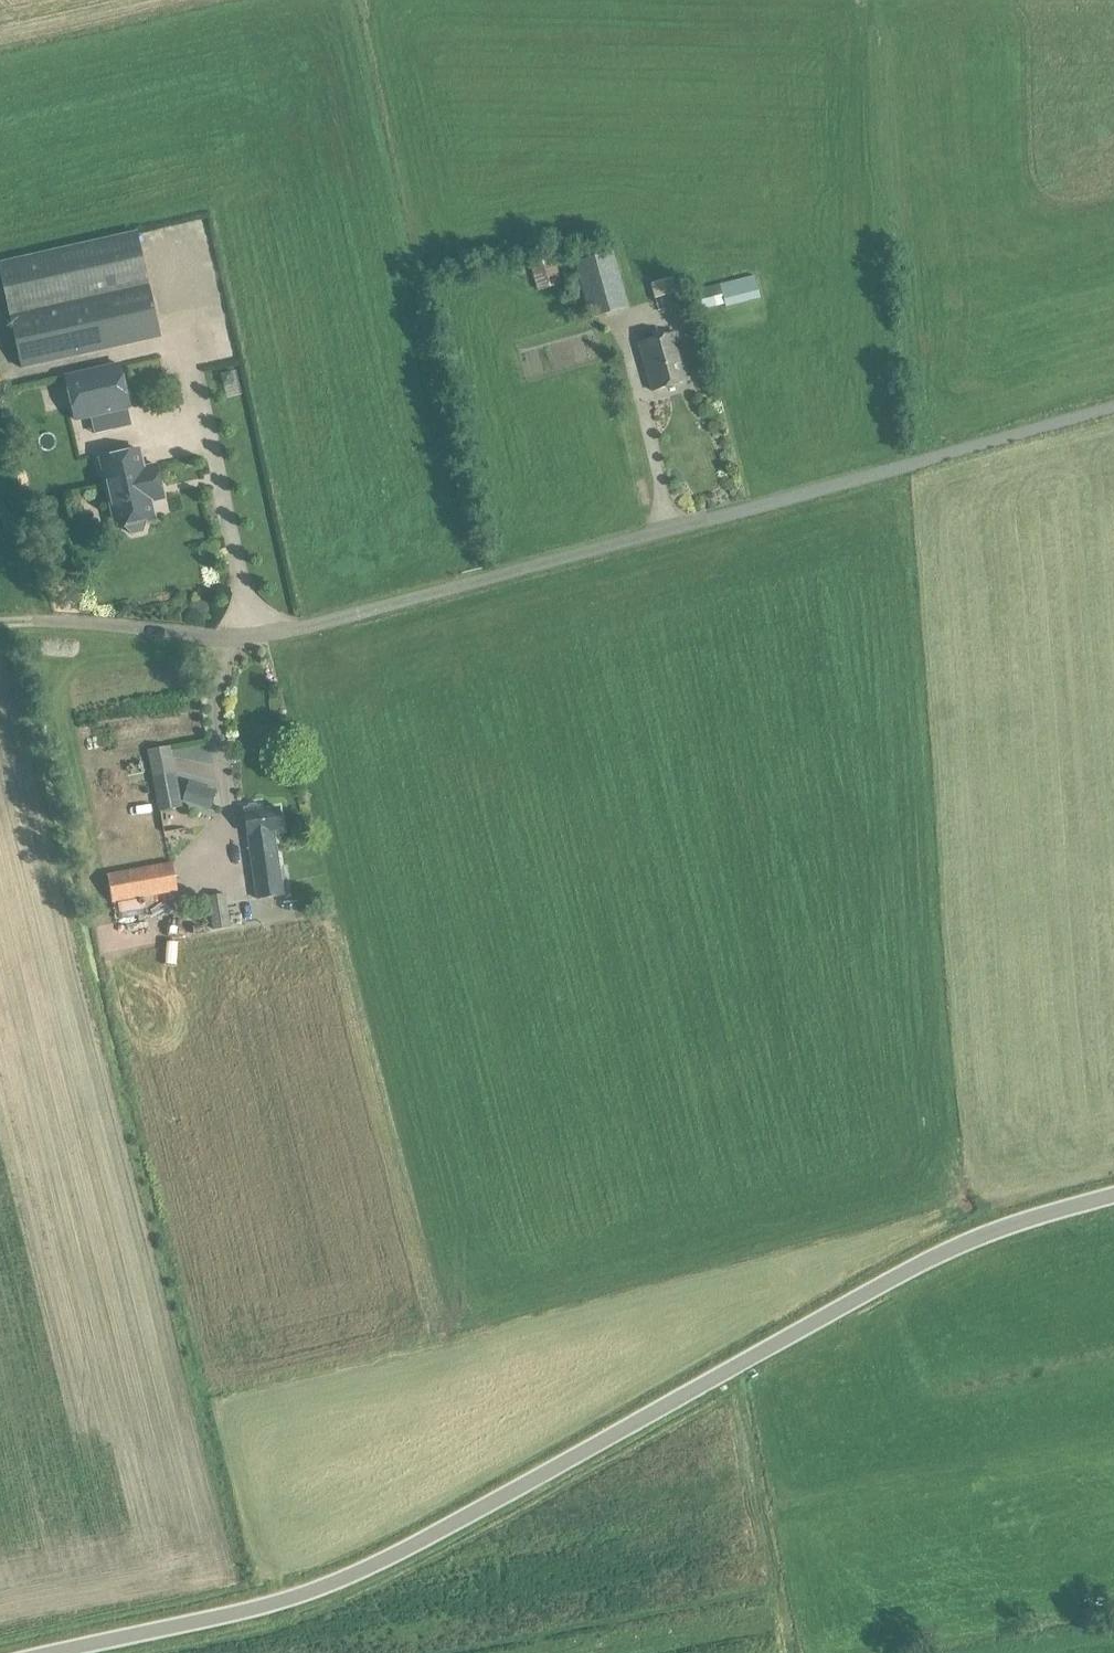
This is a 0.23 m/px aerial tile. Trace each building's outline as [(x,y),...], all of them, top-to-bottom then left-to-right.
[(137,233),(0,264),(0,272),(22,370),(161,338),(137,233)] [(585,249),(572,253),(591,319),(629,308),(613,253),(588,260),(585,249)] [(555,258),(530,265),(538,291),(563,284),(555,258)] [(698,290),(703,310),(725,305),(726,308),(761,300),(755,276),(698,290)] [(691,381),(677,332),(640,343),(653,391),(691,381)] [(121,363),(64,376),(74,421),(131,409),(121,363)] [(141,449),(100,458),(116,530),(126,528),(133,535),(144,533),(147,523),(157,521),(153,504),(166,501),(158,464),(145,467),(141,449)] [(172,745),(148,750),(159,812),(183,808),(172,745)] [(183,799),(182,802),(204,808),(205,806),(210,788),(189,781),(183,799)] [(244,809),(257,898),(284,894),(275,831),(282,830),(279,808),(262,811),(261,806),(258,807),(256,805),(250,806),(248,808),(244,809)] [(106,874),(112,904),(179,892),(173,862),(106,874)] [(226,890),(208,893),(214,928),(232,925),(226,890)]
